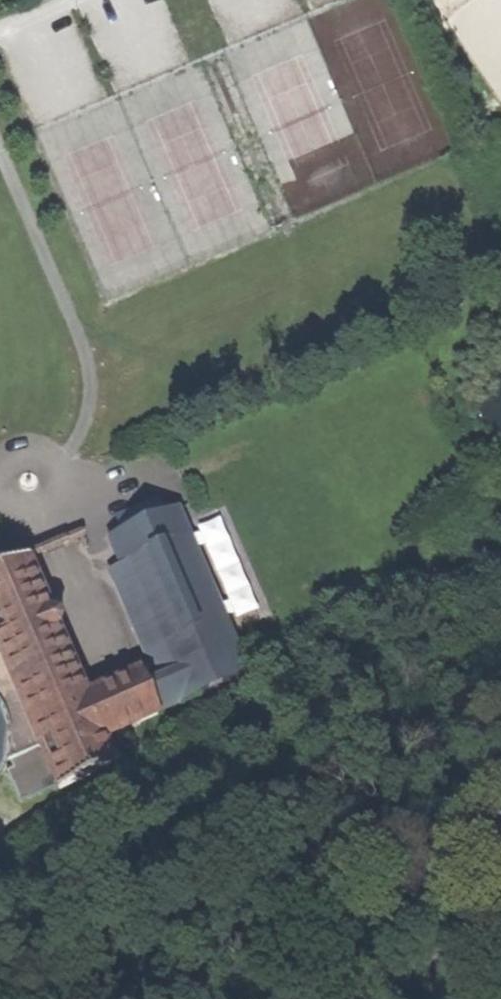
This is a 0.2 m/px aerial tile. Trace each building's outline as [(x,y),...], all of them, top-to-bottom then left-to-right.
[(147,687),(159,715),(247,679),(178,511),(163,517),(158,503),(114,521),(120,536),(108,541),(160,666),(155,683),(147,687)] [(199,524),(206,544),(228,537),(221,517),(199,524)] [(2,772),(3,769),(43,751),(60,792),(117,768),(104,738),(129,728),(159,715),(147,687),(78,715),(46,637),(55,633),(62,625),(58,615),(50,612),(28,559),(0,570),(0,775),(2,772)] [(82,699),(55,633),(46,637),(78,715),(147,687),(142,675),(112,687),(82,699)]
